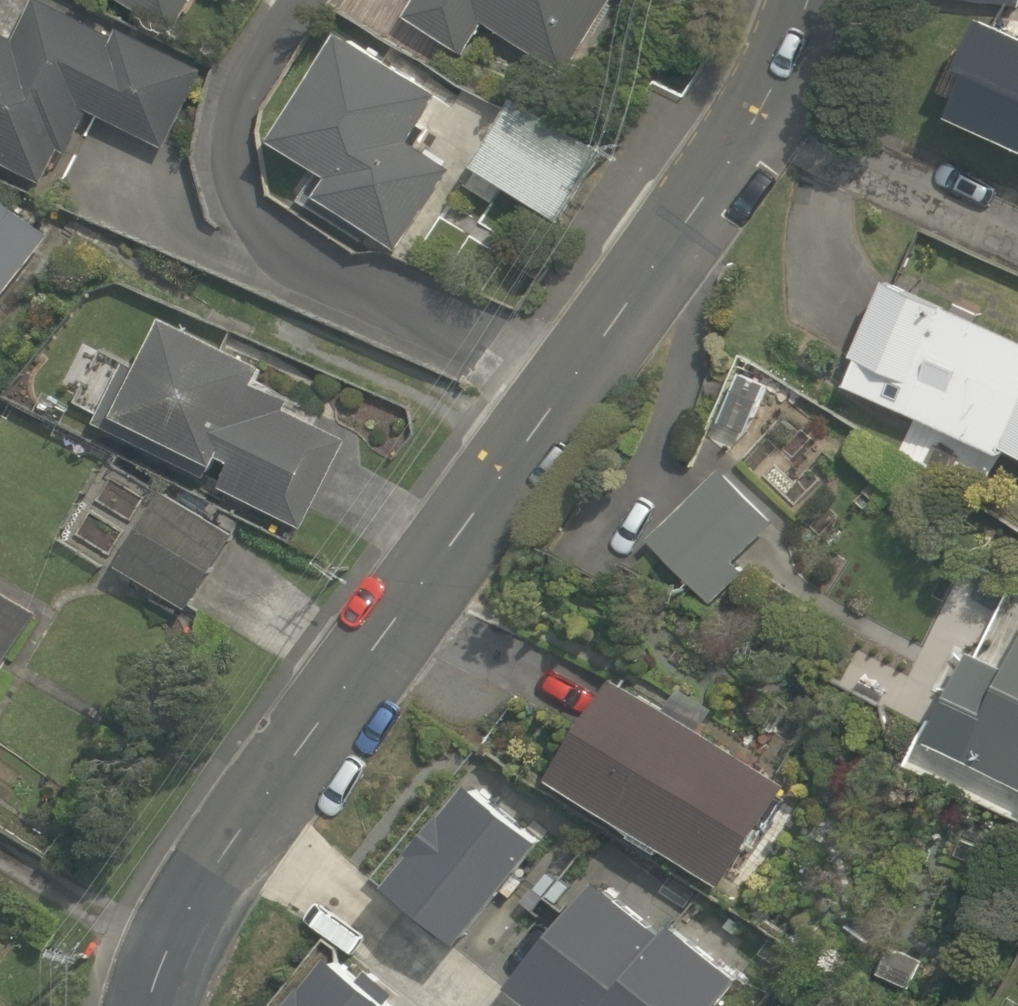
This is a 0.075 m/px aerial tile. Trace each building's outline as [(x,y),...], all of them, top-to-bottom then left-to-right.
[(90,109),(166,148),(208,67),(124,25),(119,36),(51,0),(36,0),(18,38),(0,29),(0,160),(45,181),(62,148),(70,152),(90,109)] [(178,34),(198,0),(123,0),(178,34)] [(405,15),(464,55),(487,22),(567,75),(614,0),(415,0),(405,15)] [(1017,9),(1017,0),(962,0),(1017,9)] [(973,67),(953,113),(1017,144),(1017,29),(985,14),(963,62),(973,67)] [(400,248),(455,167),(420,144),(431,127),(423,122),(443,91),(347,27),(275,137),(331,175),(318,193),(400,248)] [(476,164),(562,218),(604,151),(519,97),(476,164)] [(55,231),(0,190),(0,302),(55,231)] [(848,383),(1000,454),(1004,445),(1017,452),(1017,335),(890,277),(855,352),(862,355),(848,383)] [(224,454),(235,460),(222,485),(305,527),(348,437),(315,421),(319,414),(292,401),(294,397),(260,381),(269,362),(169,312),(142,365),(128,359),(97,421),(207,474),(214,461),(219,463),(224,454)] [(776,522),(723,467),(650,538),(713,603),(745,571),(736,562),(776,522)] [(236,533),(166,488),(118,563),(189,609),(236,533)] [(1013,659),(1010,658),(986,705),(989,706),(964,759),(1017,787),(1017,650),(1013,659)] [(666,707),(617,678),(554,773),(725,885),(790,784),(702,730),(717,707),(681,686),(666,707)] [(392,881),(464,941),(545,839),(474,781),(392,881)] [(750,983),(676,924),(667,936),(604,882),(520,980),(550,1005),(730,1005),(750,983)] [(333,953),(288,1005),(400,1005),(333,953)]
